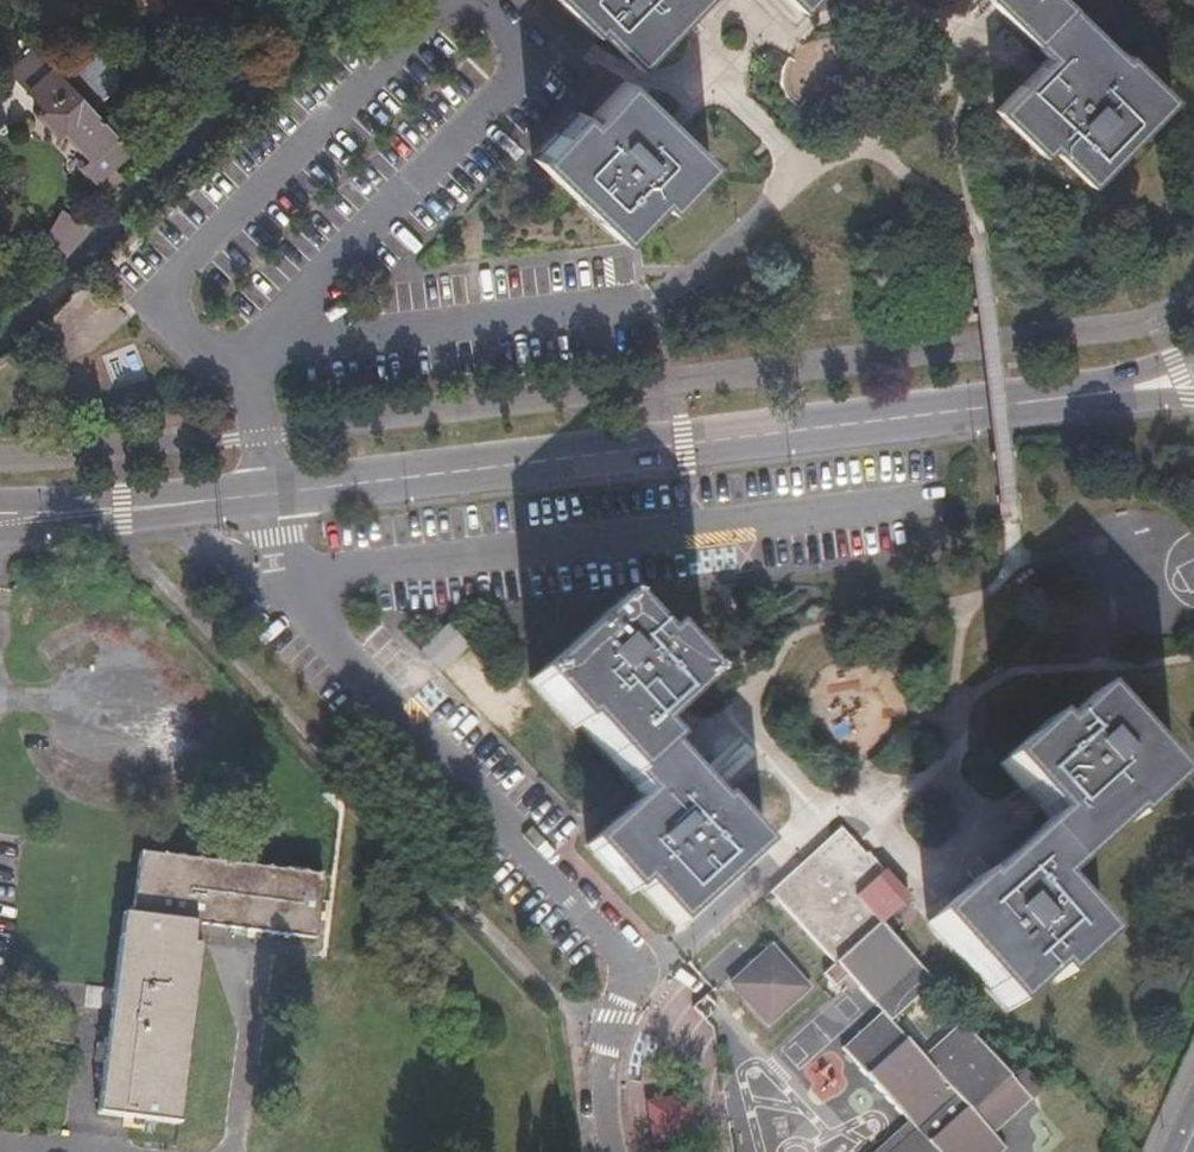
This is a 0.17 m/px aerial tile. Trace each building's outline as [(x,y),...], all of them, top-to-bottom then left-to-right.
[(150,22),(161,34),(173,21),(154,0),(137,0),(133,4),(150,22)] [(679,19),(690,7),(697,0),(566,0),(594,28),(600,23),(638,60),(679,19)] [(990,0),(967,0),(979,11),(990,0)] [(1048,52),(1039,62),(1026,75),(996,105),(1044,150),(1050,143),(1092,183),(1176,98),(1130,53),(1125,57),(1067,0),(995,0),(1048,52)] [(706,21),(690,7),(679,19),(694,34),(706,21)] [(152,50),(165,38),(161,34),(150,22),(137,34),(152,50)] [(71,60),(58,72),(81,97),(95,84),(93,82),(109,67),(87,42),(69,59),(71,60)] [(1012,61),(1026,75),(1039,62),(1024,48),(1012,61)] [(16,76),(33,96),(58,72),(40,52),(16,76)] [(90,170),(108,189),(120,177),(110,166),(128,149),(81,97),(58,72),(33,96),(32,97),(47,113),(43,118),(59,136),(64,132),(94,165),(90,170)] [(709,157),(679,129),(666,115),(625,76),(587,114),(579,107),(537,152),(622,234),(659,195),(667,203),(709,157)] [(681,101),(666,115),(679,129),(693,113),(681,101)] [(64,257),(83,233),(66,215),(44,235),(64,257)] [(656,728),(666,719),(679,706),(709,679),(666,631),(658,638),(621,597),(531,679),(575,728),(580,723),(643,790),(587,842),(632,891),(641,884),(678,923),(768,842),(724,793),(719,797),(708,785),(656,728)] [(23,617),(37,616),(36,602),(23,603),(23,617)] [(450,620),(423,646),(443,668),(471,642),(450,620)] [(1005,765),(1036,801),(1047,814),(1055,824),(1012,863),(997,876),(984,887),(979,882),(934,923),(1011,1014),(1055,976),(1062,983),(1110,940),(1061,884),(1133,819),(1136,823),(1182,783),(1101,695),(1059,732),(1052,724),(1005,765)] [(693,722),(679,706),(666,719),(681,734),(693,722)] [(723,771),(708,785),(719,797),(724,793),(734,784),(723,771)] [(1032,826),(1047,814),(1036,801),(1020,814),(1032,826)] [(845,828),(774,892),(838,963),(831,969),(843,982),(855,971),(892,1011),(898,1018),(942,978),(888,918),(909,899),(845,828)] [(985,862),(997,876),(1012,863),(999,848),(985,862)] [(119,910),(108,987),(105,1007),(90,1112),(186,1126),(211,946),(184,943),(186,919),(310,936),(317,874),(135,850),(127,911),(119,910)] [(775,949),(735,985),(771,1025),(812,987),(775,949)] [(892,1011),(849,1049),(914,1121),(880,1151),(1019,1151),(1017,1150),(1056,1115),(985,1037),(946,1072),(898,1018),(892,1011)] [(702,1139),(694,1096),(652,1104),(660,1147),(702,1139)]
